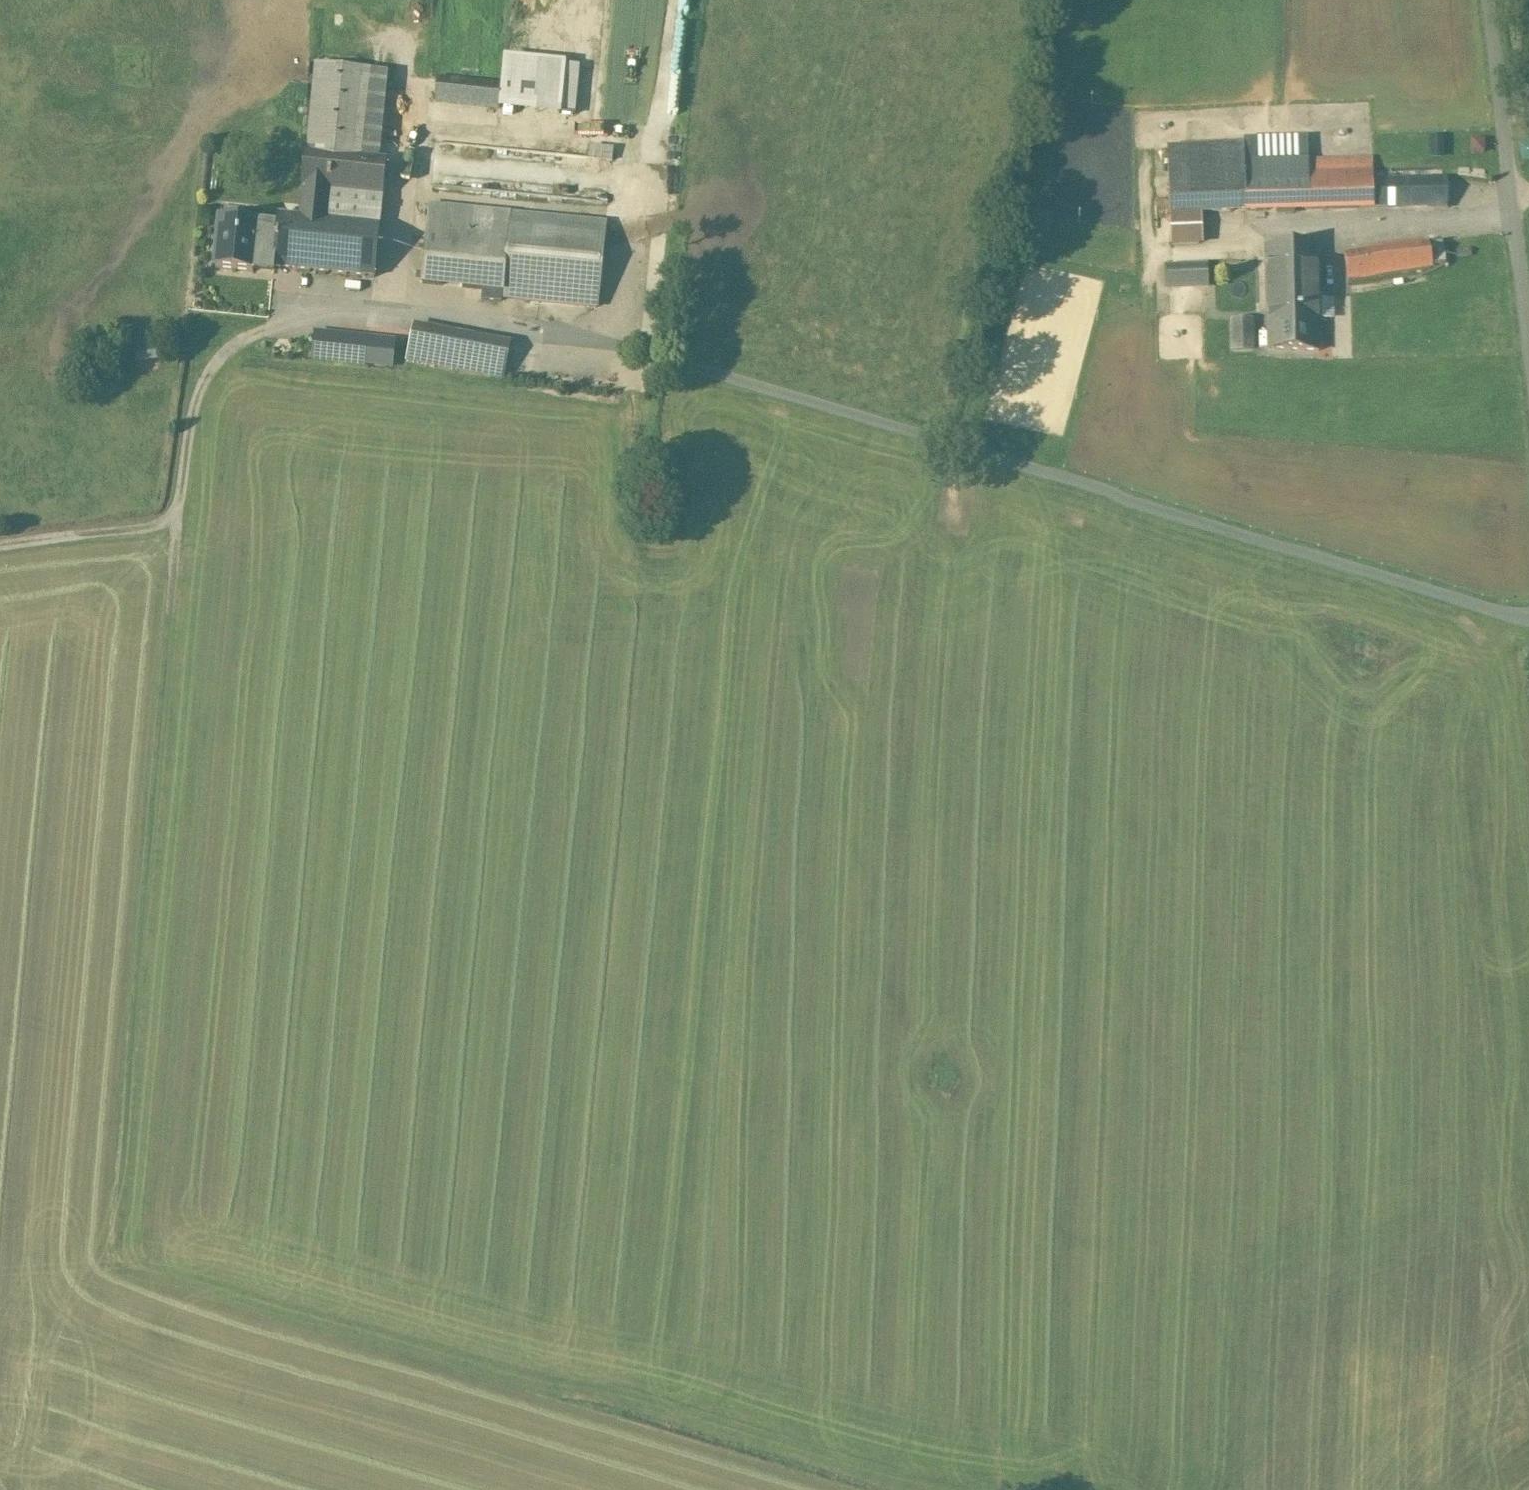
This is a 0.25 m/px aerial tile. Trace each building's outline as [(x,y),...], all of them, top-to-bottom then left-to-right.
[(369,71),(316,66),(307,152),(361,158),(369,71)] [(501,84),(437,77),(435,101),(498,108),(501,84)] [(1308,139),(1243,141),(1244,147),(1167,149),(1169,214),(1448,206),(1447,180),(1373,182),(1372,161),(1308,162),(1308,139)] [(1487,156),(1487,141),(1472,141),(1472,155),(1487,156)] [(614,159),(614,148),(591,147),(590,158),(614,159)] [(307,152),(306,152),(302,187),(303,187),(300,217),(327,220),(330,190),(382,195),(386,160),(361,158),(307,152)] [(510,214),(430,206),(422,282),(502,290),(503,290),(510,214)] [(606,223),(510,214),(503,290),(502,290),(502,297),(597,307),(606,223)] [(300,217),(278,215),(277,230),(274,262),(273,267),(374,277),(380,225),(327,220),(300,217)] [(258,224),(220,220),(215,268),(253,272),(254,260),(274,262),(277,230),(257,228),(258,224)] [(1441,240),(1344,257),(1348,280),(1445,263),(1441,240)] [(1319,348),(1317,248),(1267,249),(1269,351),(1319,350),(1319,348)] [(1206,269),(1166,270),(1167,290),(1206,289),(1206,269)] [(1232,321),(1233,353),(1258,352),(1256,320),(1232,321)] [(589,358),(413,326),(406,358),(582,390),(589,358)] [(311,364),(370,366),(371,334),(312,332),(311,364)]
